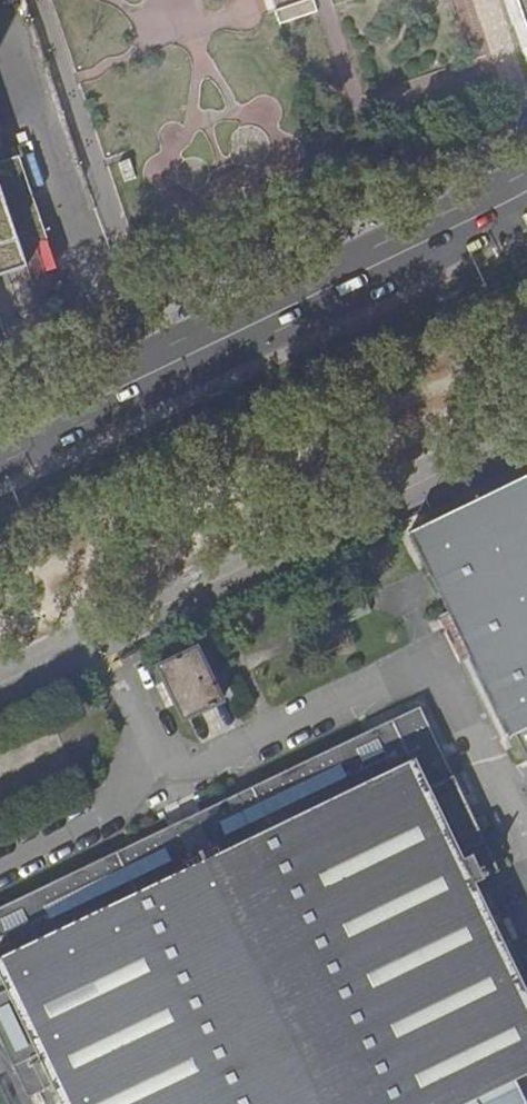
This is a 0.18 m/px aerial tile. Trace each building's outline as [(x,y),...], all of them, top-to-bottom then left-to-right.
[(507,1),(526,60),(526,0),(507,0),(507,1)] [(27,268),(22,251),(3,194),(0,187),(0,276),(27,268)] [(411,531),(511,737),(518,734),(526,755),(526,475),(462,506),(411,531)] [(197,647),(157,666),(183,719),(223,700),(197,647)] [(0,907),(0,1037),(28,1097),(54,1084),(64,1103),(526,1103),(526,971),(518,976),(474,883),(499,871),(420,706),(0,907)]
